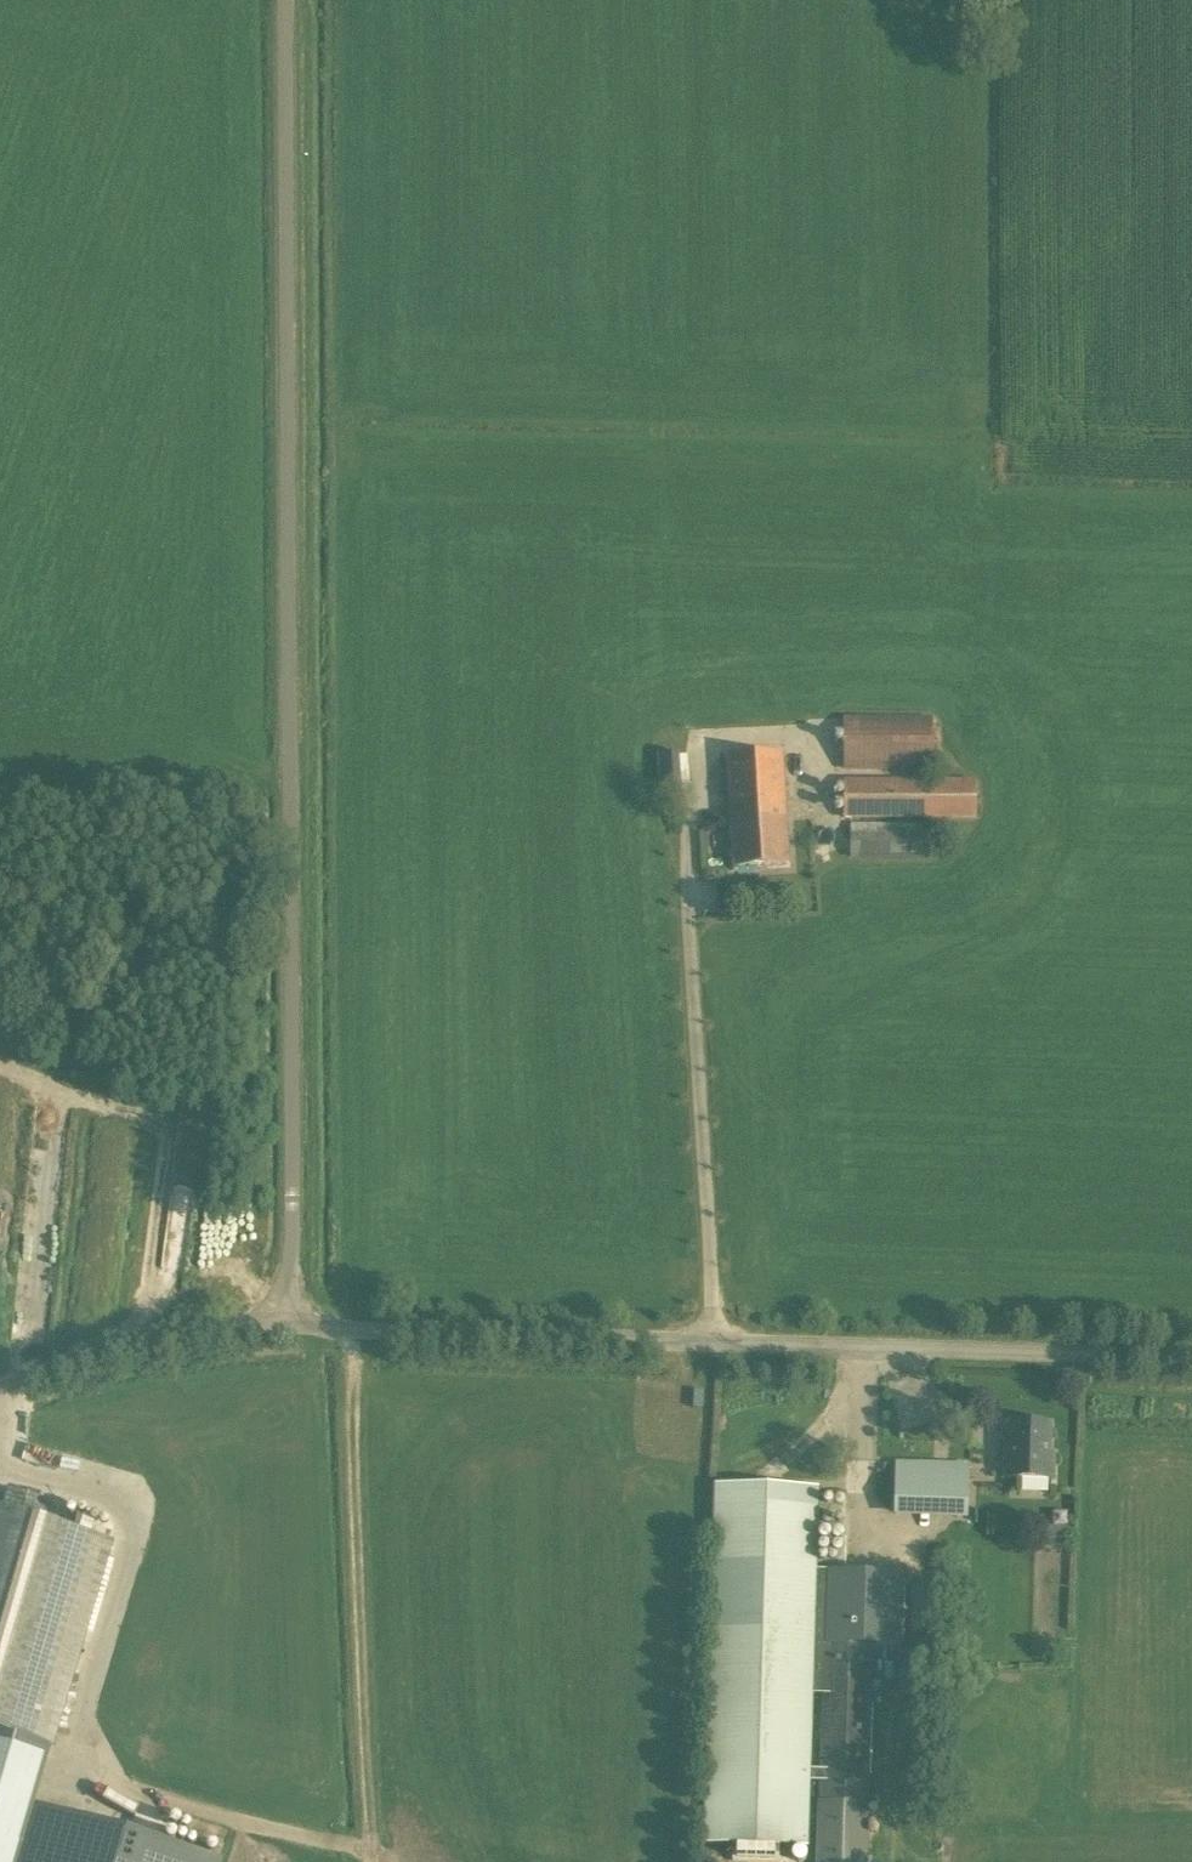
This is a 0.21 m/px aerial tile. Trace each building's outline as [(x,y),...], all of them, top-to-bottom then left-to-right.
[(932,771),(932,716),(844,716),(844,770),(932,771)] [(735,866),(787,863),(781,755),(728,759),(735,866)] [(977,819),(977,779),(844,779),(844,819),(977,819)] [(929,859),(930,823),(850,822),(850,858),(929,859)] [(1050,1452),(1051,1423),(1009,1421),(1009,1447),(1005,1446),(1004,1477),(1054,1479),(1054,1452),(1050,1452)] [(968,1518),(969,1463),(895,1461),(893,1516),(968,1518)] [(824,1644),(820,1768),(812,1768),(820,1486),(714,1482),(703,1842),(733,1843),(732,1859),(779,1861),(780,1845),(809,1846),(811,1780),(820,1780),(819,1799),(817,1799),(815,1861),(867,1861),(873,1683),(877,1683),(878,1646),(893,1646),(895,1572),(826,1569),(824,1644)] [(47,1742),(109,1539),(40,1518),(46,1498),(9,1487),(3,1507),(0,1506),(0,1727),(47,1742)] [(1067,1547),(1068,1526),(1042,1525),(1042,1546),(1067,1547)] [(216,1856),(25,1801),(8,1861),(214,1861),(216,1856)]
